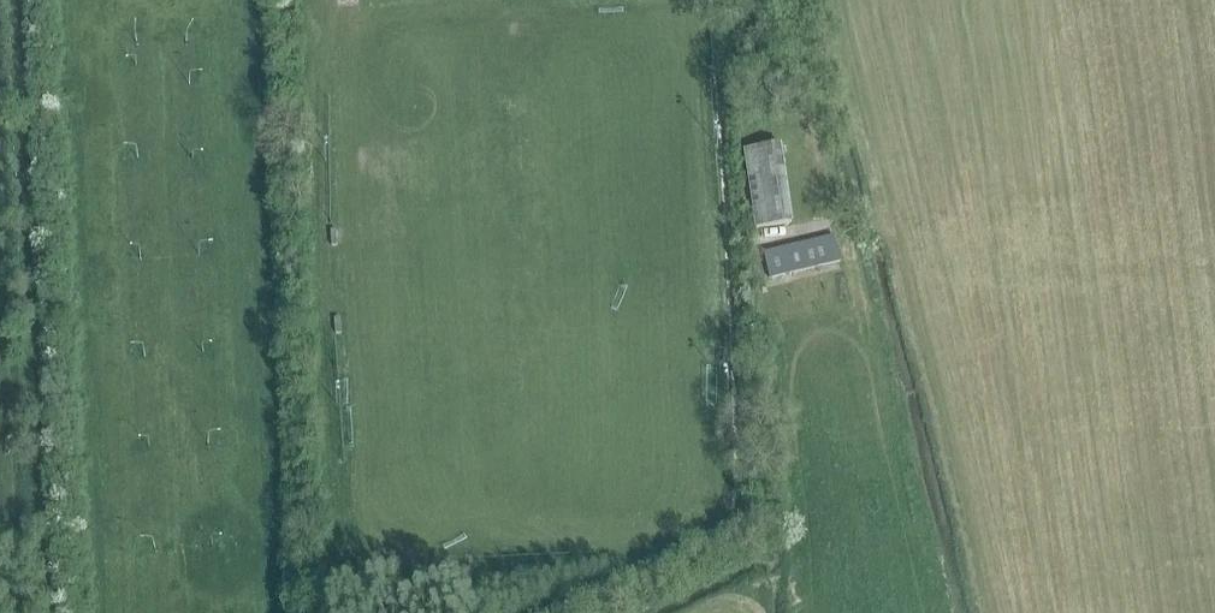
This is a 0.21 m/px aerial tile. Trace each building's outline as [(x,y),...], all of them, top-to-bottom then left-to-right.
[(754,229),(757,229),(790,223),(780,146),(743,151),(752,213),(754,229)] [(763,253),(769,280),(840,263),(834,236),(763,253)]
